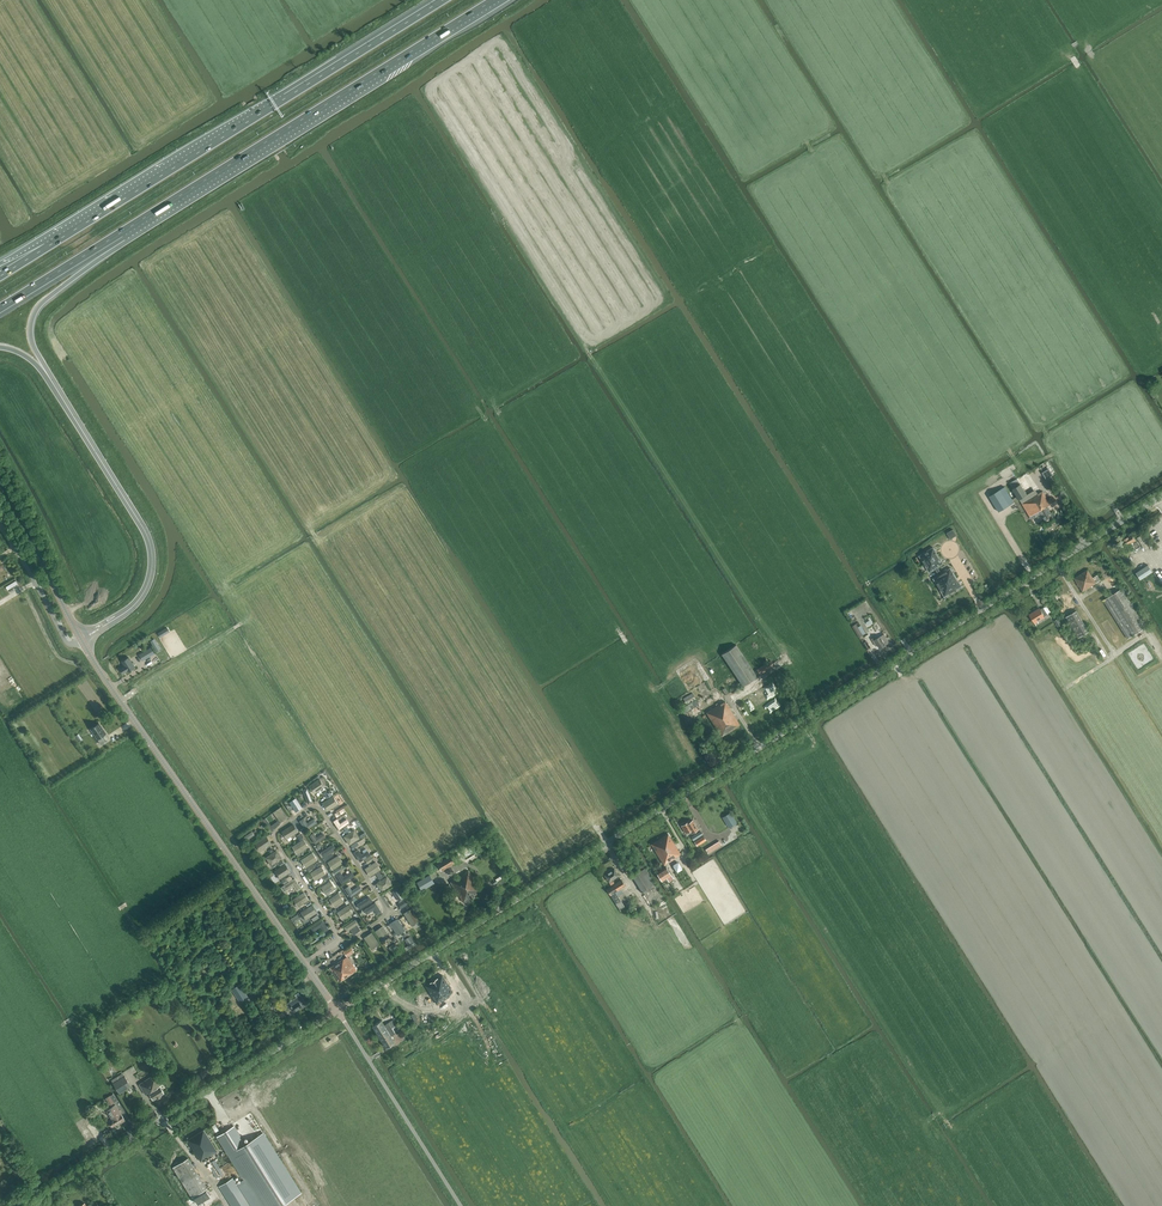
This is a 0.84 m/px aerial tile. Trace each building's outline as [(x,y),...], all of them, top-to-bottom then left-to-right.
[(1046,479),(1053,475),(1049,468),(1042,473),(1046,479)] [(1013,488),(1021,483),(1018,478),(1010,483),(1013,488)] [(1013,488),(1012,488),(1019,499),(1027,494),(1021,483),(1013,488)] [(999,512),(1009,505),(1000,490),(989,496),(999,512)] [(1038,494),(1022,503),(1030,516),(1034,514),(1036,517),(1042,514),(1045,520),(1053,515),(1047,506),(1050,504),(1043,491),(1038,494)] [(953,529),(947,533),(951,539),(957,535),(953,529)] [(1123,548),(1136,540),(1133,535),(1120,542),(1123,548)] [(933,547),(919,556),(929,572),(935,568),(939,575),(933,579),(945,597),(962,586),(951,568),(941,574),(937,567),(943,563),(933,547)] [(1148,565),(1136,573),(1140,579),(1152,572),(1148,565)] [(1074,578),(1083,592),(1096,583),(1100,580),(1097,575),(1093,578),(1088,570),(1074,578)] [(1149,625),(1125,586),(1103,600),(1128,639),(1149,625)] [(1043,607),(1041,609),(1040,609),(1040,608),(1029,614),(1035,623),(1045,617),(1045,616),(1048,614),(1043,607)] [(1081,636),(1089,631),(1077,610),(1068,615),(1081,636)] [(853,626),(859,637),(862,635),(856,624),(853,626)] [(889,642),(884,634),(875,639),(874,640),(873,641),(876,646),(878,645),(880,648),(889,642)] [(743,686),(757,676),(736,645),(721,654),(743,686)] [(139,655),(142,659),(143,661),(147,658),(151,656),(154,654),(155,654),(154,653),(151,647),(147,650),(139,655)] [(125,666),(121,669),(124,673),(128,671),(135,667),(129,657),(122,661),(125,666)] [(771,660),(757,670),(760,674),(774,665),(771,660)] [(686,704),(696,699),(693,693),(683,698),(686,704)] [(682,708),(683,711),(685,714),(688,712),(692,717),(703,711),(696,700),(682,708)] [(740,725),(725,701),(707,713),(721,736),(728,732),(734,729),(733,729),(740,725)] [(97,719),(88,725),(98,740),(104,737),(100,731),(103,729),(97,719)] [(319,779),(309,786),(314,793),(324,787),(319,779)] [(307,789),(303,791),(308,804),(313,802),(307,789)] [(323,803),(328,810),(338,804),(333,796),(323,803)] [(296,798),(290,803),(296,812),(302,808),(296,798)] [(281,807),(274,812),(281,822),(288,817),(281,807)] [(722,817),(729,828),(737,823),(730,812),(722,817)] [(305,828),(302,829),(304,832),(306,831),(306,830),(317,823),(314,819),(307,823),(304,818),(300,821),(305,828)] [(333,821),(339,830),(349,823),(347,819),(340,823),(337,819),(333,821)] [(269,823),(266,825),(270,830),(273,828),(280,823),(278,820),(271,825),(269,823)] [(681,826),(686,833),(690,831),(691,833),(698,829),(692,820),(689,822),(688,821),(685,823),(684,822),(681,824),(682,825),(681,826)] [(298,831),(293,824),(282,832),(287,839),(298,831)] [(344,836),(349,844),(359,838),(354,830),(344,836)] [(691,837),(692,839),(693,841),(703,835),(700,831),(691,837)] [(325,837),(323,833),(317,838),(314,833),(310,835),(315,844),(325,837)] [(651,844),(664,865),(676,858),(676,857),(681,854),(668,834),(651,844)] [(266,836),(255,844),(260,851),(271,843),(266,836)] [(703,836),(699,839),(694,842),(697,846),(706,840),(703,836)] [(304,839),(292,846),(297,854),(308,847),(304,839)] [(719,841),(706,849),(708,853),(722,845),(719,841)] [(333,845),(321,852),(324,856),(336,848),(333,845)] [(360,861),(370,855),(368,851),(362,855),(358,850),(354,852),(360,861)] [(279,860),(281,858),(276,851),(266,858),(271,865),(277,861),(278,861),(279,860)] [(306,867),(317,860),(312,853),(301,860),(306,867)] [(333,870),(343,863),(338,856),(328,862),(333,870)] [(442,862),(439,864),(439,865),(442,870),(446,868),(446,869),(455,863),(451,856),(441,862),(442,862)] [(673,864),(677,872),(683,869),(679,861),(673,864)] [(380,870),(375,862),(365,868),(370,876),(380,870)] [(642,892),(643,891),(655,883),(646,868),(645,868),(643,863),(630,871),(633,875),(632,876),(642,892)] [(275,871),(280,878),(290,872),(285,864),(275,871)] [(326,874),(321,866),(311,873),(315,880),(326,874)] [(666,867),(656,873),(662,882),(667,879),(669,882),(674,879),(666,867)] [(605,875),(609,882),(619,876),(614,868),(605,875)] [(469,870),(450,882),(464,902),(482,891),(469,870)] [(336,875),(342,884),(354,876),(352,872),(343,877),(340,872),(336,875)] [(417,881),(422,890),(434,883),(430,874),(417,881)] [(501,883),(507,879),(504,874),(498,878),(501,883)] [(381,891),(392,885),(387,877),(381,881),(380,880),(379,881),(379,882),(377,883),(381,891)] [(295,879),(282,887),(284,891),(293,885),(297,890),(301,888),(295,879)] [(621,879),(606,889),(619,909),(624,906),(615,892),(626,886),(621,879)] [(336,889),(331,881),(322,887),(327,895),(336,889)] [(653,906),(665,898),(656,883),(655,883),(643,891),(653,906)] [(345,889),(351,897),(362,889),(359,886),(352,891),(349,886),(345,889)] [(397,889),(393,891),(400,901),(404,899),(397,889)] [(304,892),(294,899),(299,907),(309,900),(304,892)] [(344,900),(338,893),(330,899),(335,907),(344,900)] [(369,897),(357,905),(360,909),(372,901),(369,897)] [(404,900),(399,903),(401,907),(402,908),(409,903),(407,901),(406,902),(404,900)] [(364,910),(367,914),(374,909),(377,914),(381,912),(375,903),(364,910)] [(312,905),(301,912),(306,919),(317,912),(312,905)] [(353,913),(348,905),(338,912),(343,920),(353,913)] [(404,913),(412,926),(420,921),(412,909),(404,913)] [(354,935),(361,930),(357,924),(359,923),(356,919),(344,927),(347,931),(350,929),(354,935)] [(398,935),(405,930),(398,919),(390,924),(398,935)] [(322,920),(311,927),(314,931),(321,927),(324,932),(328,929),(322,920)] [(383,926),(375,931),(382,941),(389,936),(383,926)] [(372,949),(379,944),(372,933),(364,938),(372,949)] [(408,945),(414,942),(410,936),(405,940),(408,945)] [(391,948),(395,954),(400,951),(396,945),(391,948)] [(344,951),(343,951),(344,952),(347,956),(354,952),(350,946),(344,951)] [(353,973),(353,972),(357,970),(347,956),(344,958),(343,958),(330,968),(340,982),(353,973)] [(442,975),(425,985),(437,1004),(448,997),(447,995),(453,992),(442,975)] [(291,993),(293,992),(287,983),(285,984),(291,993)] [(239,1002),(248,996),(240,984),(231,989),(239,1002)] [(307,1005),(300,995),(286,1004),(289,1009),(291,1008),(294,1012),(302,1007),(303,1008),(307,1005)] [(385,1010),(390,1007),(386,1001),(381,1004),(385,1010)] [(283,1012),(277,1002),(272,1005),(278,1015),(283,1012)] [(432,1004),(428,1007),(431,1012),(437,1008),(435,1003),(432,1004)] [(417,1025),(421,1023),(415,1012),(411,1014),(417,1025)] [(379,1036),(397,1025),(394,1020),(389,1023),(389,1022),(384,1025),(381,1020),(372,1026),(379,1036)] [(396,1031),(399,1029),(397,1025),(379,1036),(386,1048),(395,1042),(391,1036),(396,1034),(395,1033),(396,1032),(396,1031)] [(145,1095),(149,1092),(153,1100),(164,1093),(160,1086),(162,1084),(155,1074),(139,1084),(145,1095)] [(113,1083),(119,1094),(131,1086),(125,1076),(113,1083)] [(110,1096),(106,1099),(110,1105),(114,1103),(110,1096)] [(112,1119),(108,1121),(112,1127),(120,1122),(121,1123),(125,1120),(121,1114),(116,1105),(106,1111),(112,1119)] [(217,1137),(241,1173),(261,1205),(279,1205),(283,1204),(301,1192),(263,1133),(245,1144),(234,1126),(217,1137)] [(187,1140),(201,1162),(217,1151),(204,1130),(187,1140)] [(173,1168),(192,1198),(207,1188),(188,1158),(173,1168)] [(219,1177),(224,1175),(217,1159),(212,1161),(219,1177)] [(231,1205),(252,1205),(234,1177),(219,1187),(231,1205)]
